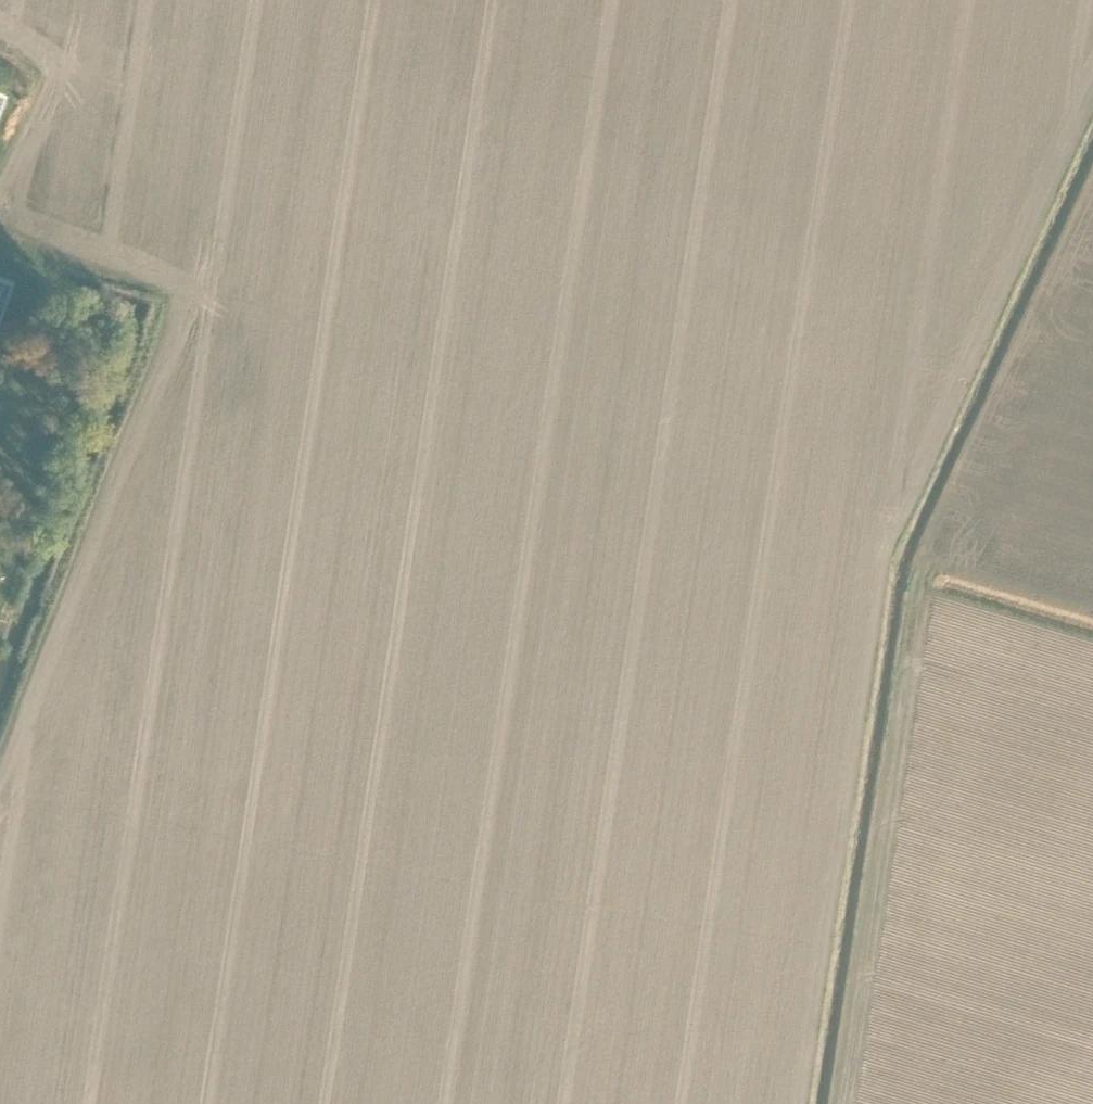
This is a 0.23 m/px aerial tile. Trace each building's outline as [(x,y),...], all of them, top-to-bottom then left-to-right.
[(10,296),(0,293),(0,323),(10,296)]
